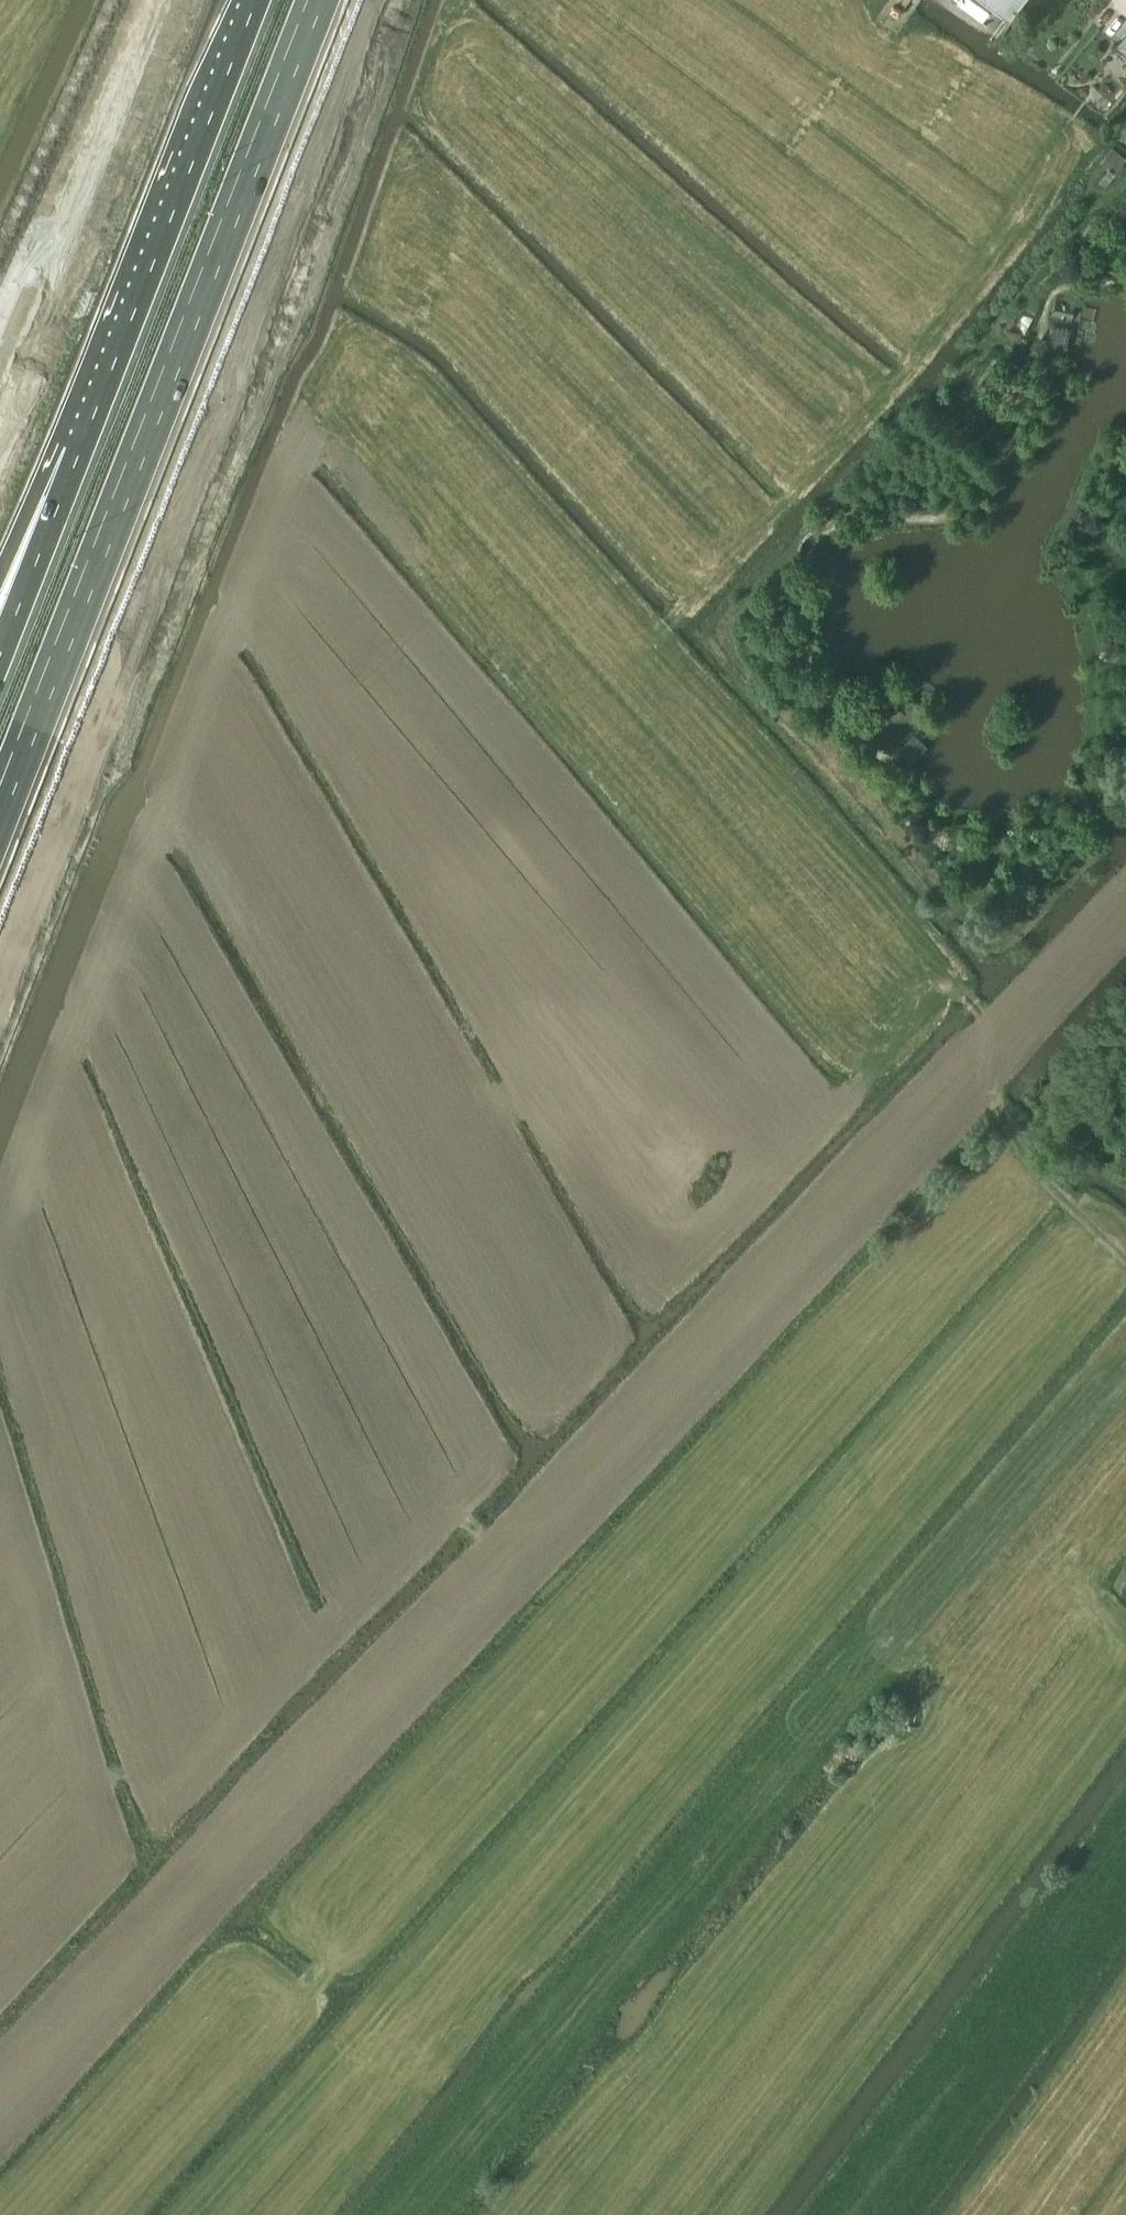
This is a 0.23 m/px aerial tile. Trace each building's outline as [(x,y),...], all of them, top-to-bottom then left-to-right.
[(1009,18),(1022,0),(985,0),(1009,18)] [(1123,51),(1125,54),(1125,35),(1117,45),(1123,51)] [(1052,317),(1072,321),(1076,304),(1056,300),(1052,317)]
